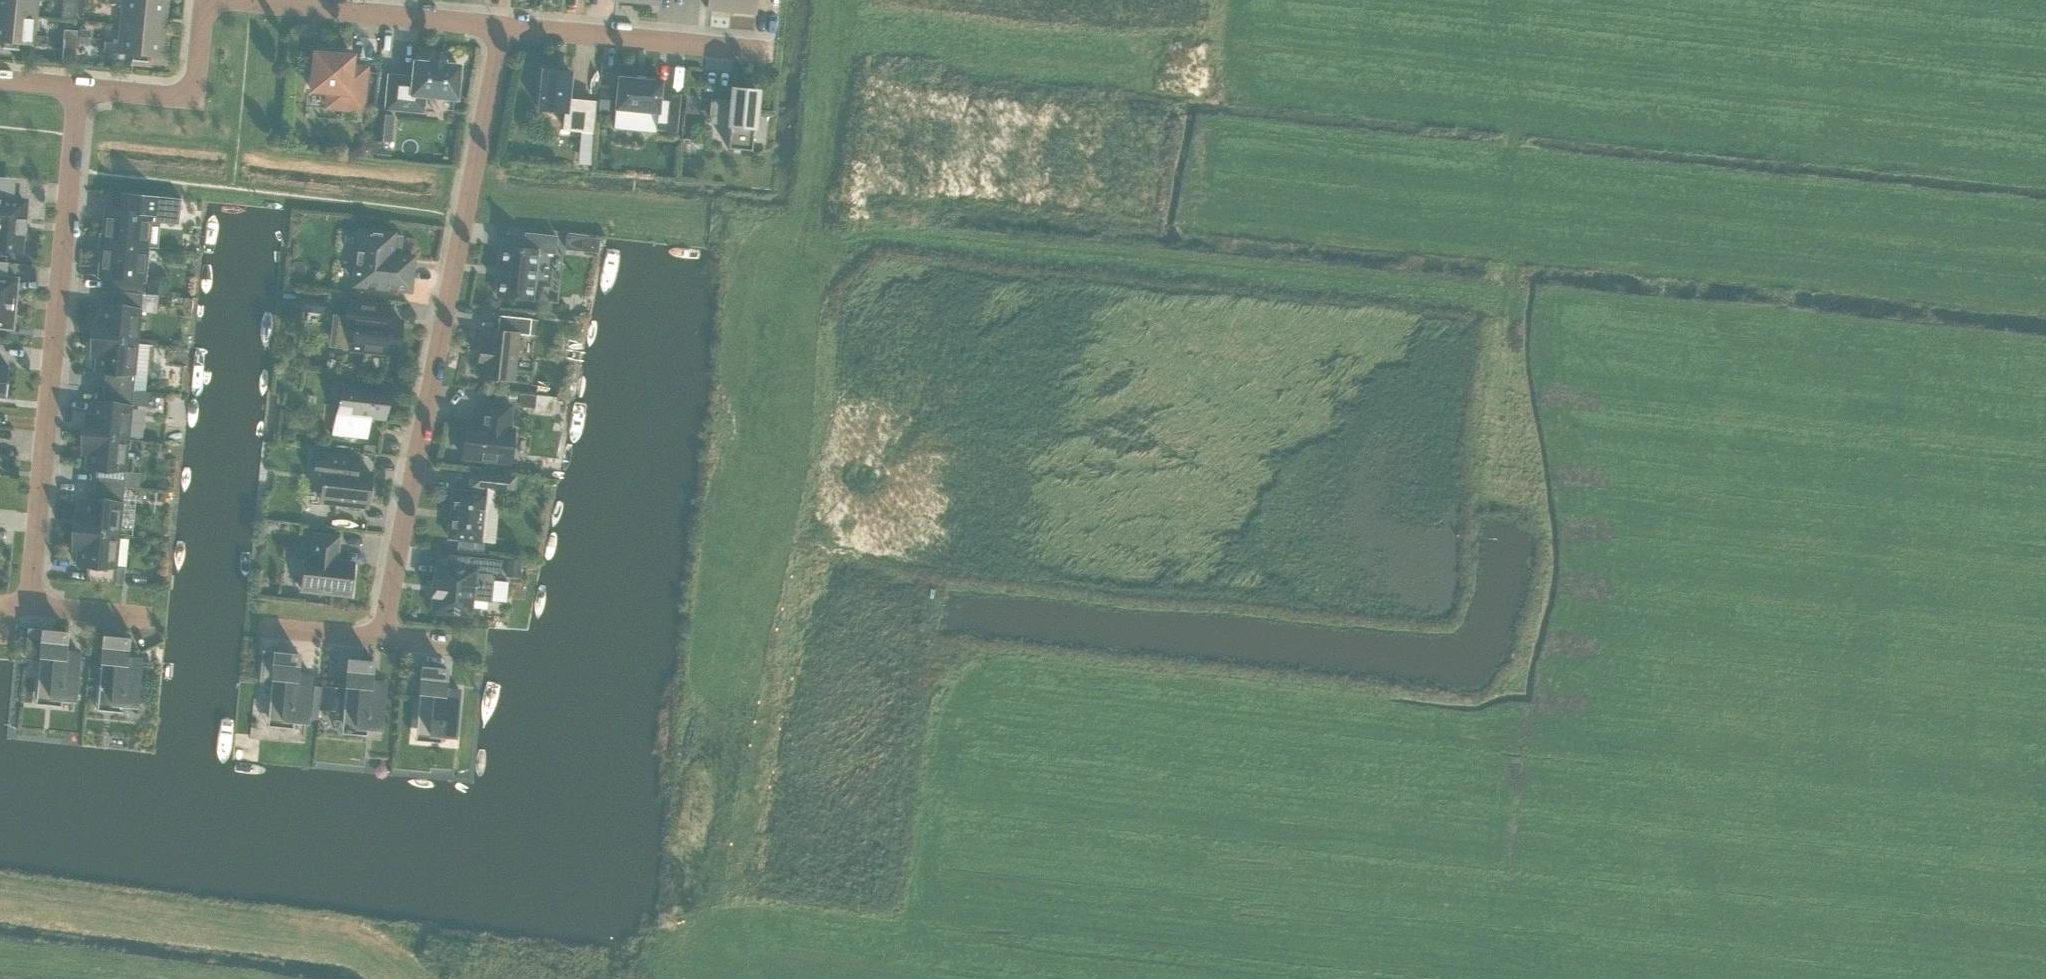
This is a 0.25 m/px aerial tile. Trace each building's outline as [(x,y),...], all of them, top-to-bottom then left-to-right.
[(35,16),(37,0),(0,0),(0,12),(35,16)] [(61,17),(74,19),(77,0),(63,0),(61,17)] [(123,4),(121,24),(164,28),(167,0),(108,0),(108,3),(123,4)] [(705,7),(731,9),(732,0),(707,0),(707,4),(705,4),(705,7)] [(731,9),(755,11),(756,0),(732,0),(731,9)] [(35,16),(0,12),(0,42),(4,42),(4,47),(3,47),(3,48),(18,50),(19,49),(18,48),(18,43),(48,46),(49,36),(34,35),(35,16)] [(161,57),(164,28),(121,24),(120,43),(104,41),(103,51),(133,54),(132,59),(132,60),(147,62),(147,61),(147,56),(161,57)] [(64,29),(62,48),(76,49),(77,30),(64,29)] [(79,29),(78,44),(88,45),(89,30),(88,30),(79,29)] [(352,56),(315,52),(311,90),(328,92),(327,107),(362,110),(366,70),(351,69),(352,56)] [(431,63),(415,62),(413,77),(389,75),(386,108),(423,111),(424,95),(456,98),(459,66),(443,65),(443,61),(431,59),(431,63)] [(567,99),(570,72),(542,69),(538,109),(565,112),(563,129),(591,131),(594,102),(567,99)] [(615,108),(614,125),(657,129),(676,131),(680,95),(660,93),(661,81),(618,77),(615,108)] [(733,88),(732,100),(711,98),(710,111),(731,113),(728,148),(751,150),(757,90),(733,88)] [(599,94),(598,115),(610,115),(610,105),(605,105),(606,95),(603,95),(599,94)] [(686,96),(685,113),(698,114),(699,97),(696,97),(686,96)] [(374,114),(372,140),(377,140),(391,142),(393,115),(386,115),(374,114)] [(361,145),(360,155),(370,156),(370,154),(371,146),(368,146),(361,145)] [(20,251),(22,232),(23,232),(23,231),(22,231),(23,222),(24,222),(24,221),(23,221),(25,201),(4,199),(6,180),(0,180),(0,249),(20,251)] [(99,234),(99,240),(147,245),(150,223),(160,224),(160,223),(179,225),(181,205),(182,205),(182,200),(125,194),(123,211),(105,209),(102,234),(99,234)] [(355,263),(357,264),(355,284),(408,289),(408,291),(409,291),(411,269),(409,268),(410,259),(414,259),(414,258),(401,256),(403,235),(361,231),(359,251),(357,251),(355,263)] [(498,277),(497,295),(532,299),(537,251),(555,253),(556,236),(525,233),(524,248),(502,246),(500,264),(499,264),(498,277)] [(565,235),(564,250),(565,250),(581,251),(583,236),(578,236),(565,235)] [(98,275),(113,277),(112,290),(142,293),(147,245),(99,240),(98,251),(100,251),(98,275)] [(7,263),(0,262),(0,327),(12,328),(17,279),(5,277),(7,263)] [(148,280),(147,294),(148,294),(158,295),(166,295),(167,281),(148,280)] [(141,294),(142,294),(142,293),(112,290),(110,306),(99,305),(98,318),(93,318),(91,337),(136,341),(141,294)] [(324,314),(325,296),(300,293),(298,312),(324,314)] [(338,315),(334,347),(351,349),(398,354),(402,321),(387,319),(389,307),(389,306),(347,301),(346,309),(345,315),(338,315)] [(499,315),(497,331),(485,329),(483,345),(481,345),(481,348),(483,348),(482,358),(479,358),(479,360),(482,360),(480,377),(513,380),(518,334),(529,335),(531,318),(499,315)] [(131,390),(136,341),(91,337),(89,355),(94,356),(92,370),(103,371),(101,387),(131,390)] [(6,397),(9,367),(0,366),(0,396),(6,397)] [(343,383),(339,415),(346,416),(342,436),(367,439),(369,419),(385,421),(385,419),(388,389),(392,390),(392,388),(343,383)] [(87,415),(83,414),(81,434),(126,438),(131,390),(101,387),(100,403),(89,401),(87,415)] [(519,393),(518,407),(534,409),(536,395),(519,393)] [(534,409),(534,411),(554,414),(556,397),(536,395),(534,409)] [(466,425),(463,457),(510,462),(513,429),(509,429),(511,405),(483,402),(482,419),(484,419),(483,426),(466,425)] [(121,486),(126,438),(81,434),(79,452),(83,453),(82,466),(93,468),(91,483),(121,486)] [(368,506),(372,473),(357,472),(358,458),(316,453),(313,479),(323,480),(321,501),(368,506)] [(515,476),(516,475),(472,470),(470,488),(514,493),(514,488),(515,476)] [(515,476),(514,488),(524,489),(526,477),(524,477),(515,476)] [(115,535),(121,486),(91,483),(89,499),(79,498),(77,512),(72,511),(70,531),(115,535)] [(453,490),(448,538),(457,539),(456,550),(483,553),(484,541),(482,541),(486,493),(485,493),(479,493),(453,490)] [(121,585),(123,568),(112,567),(115,535),(70,531),(68,549),(73,550),(72,563),(82,564),(81,580),(110,583),(121,585)] [(337,552),(339,536),(314,533),(311,559),(304,558),(301,588),(350,593),(354,564),(335,562),(336,552),(337,552)] [(468,556),(467,570),(438,567),(436,581),(432,580),(431,596),(435,597),(433,610),(450,612),(452,614),(466,616),(468,614),(470,614),(471,598),(490,600),(492,575),(500,576),(502,559),(468,556)] [(507,560),(505,576),(520,577),(521,561),(507,560)] [(73,699),(78,652),(64,650),(67,633),(42,629),(27,628),(25,660),(38,661),(36,676),(50,678),(48,696),(73,699)] [(129,638),(103,635),(96,710),(122,712),(123,704),(136,705),(141,658),(127,657),(129,638)] [(297,673),(299,654),(263,650),(261,677),(272,678),(268,718),(307,721),(311,675),(297,673)] [(371,680),(373,661),(348,659),(343,711),(357,713),(356,726),(380,729),(385,682),(371,680)] [(445,688),(447,669),(422,666),(417,719),(431,720),(430,734),(455,736),(459,689),(445,688)] [(314,686),(311,719),(317,719),(320,686),(314,686)] [(29,696),(28,704),(51,707),(52,698),(29,696)]
